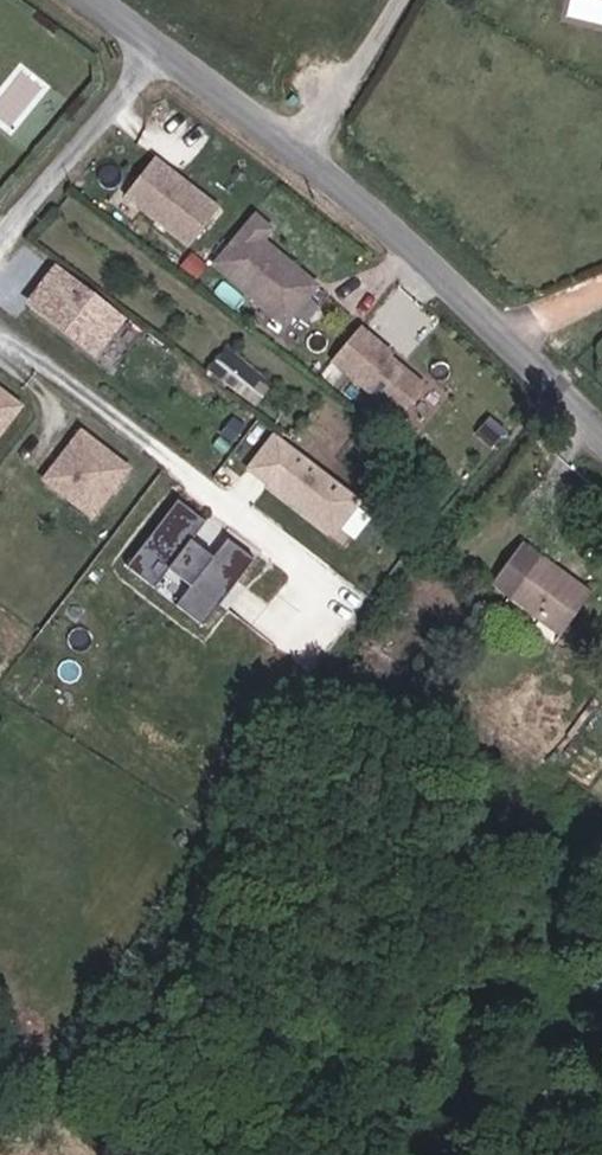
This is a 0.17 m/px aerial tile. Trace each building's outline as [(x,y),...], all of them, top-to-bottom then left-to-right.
[(220,204),(156,153),(127,191),(191,241),(220,204)] [(215,258),(287,318),(319,280),(265,234),(273,223),(255,209),(215,258)] [(124,314),(58,264),(30,300),(95,351),(124,314)] [(333,354),(401,412),(428,380),(361,323),(333,354)] [(234,346),(214,365),(255,407),(275,388),(234,346)] [(0,386),(0,436),(24,404),(0,386)] [(513,429),(499,417),(486,433),(499,445),(513,429)] [(132,466),(84,429),(47,477),(95,514),(132,466)] [(277,432),(251,466),(335,530),(361,497),(277,432)] [(180,497),(130,563),(157,586),(172,567),(193,583),(180,601),(207,623),(257,556),(230,535),(215,554),(194,538),(208,519),(180,497)] [(539,553),(525,542),(494,579),(508,590),(539,553)] [(589,590),(539,553),(508,590),(559,629),(589,590)]
